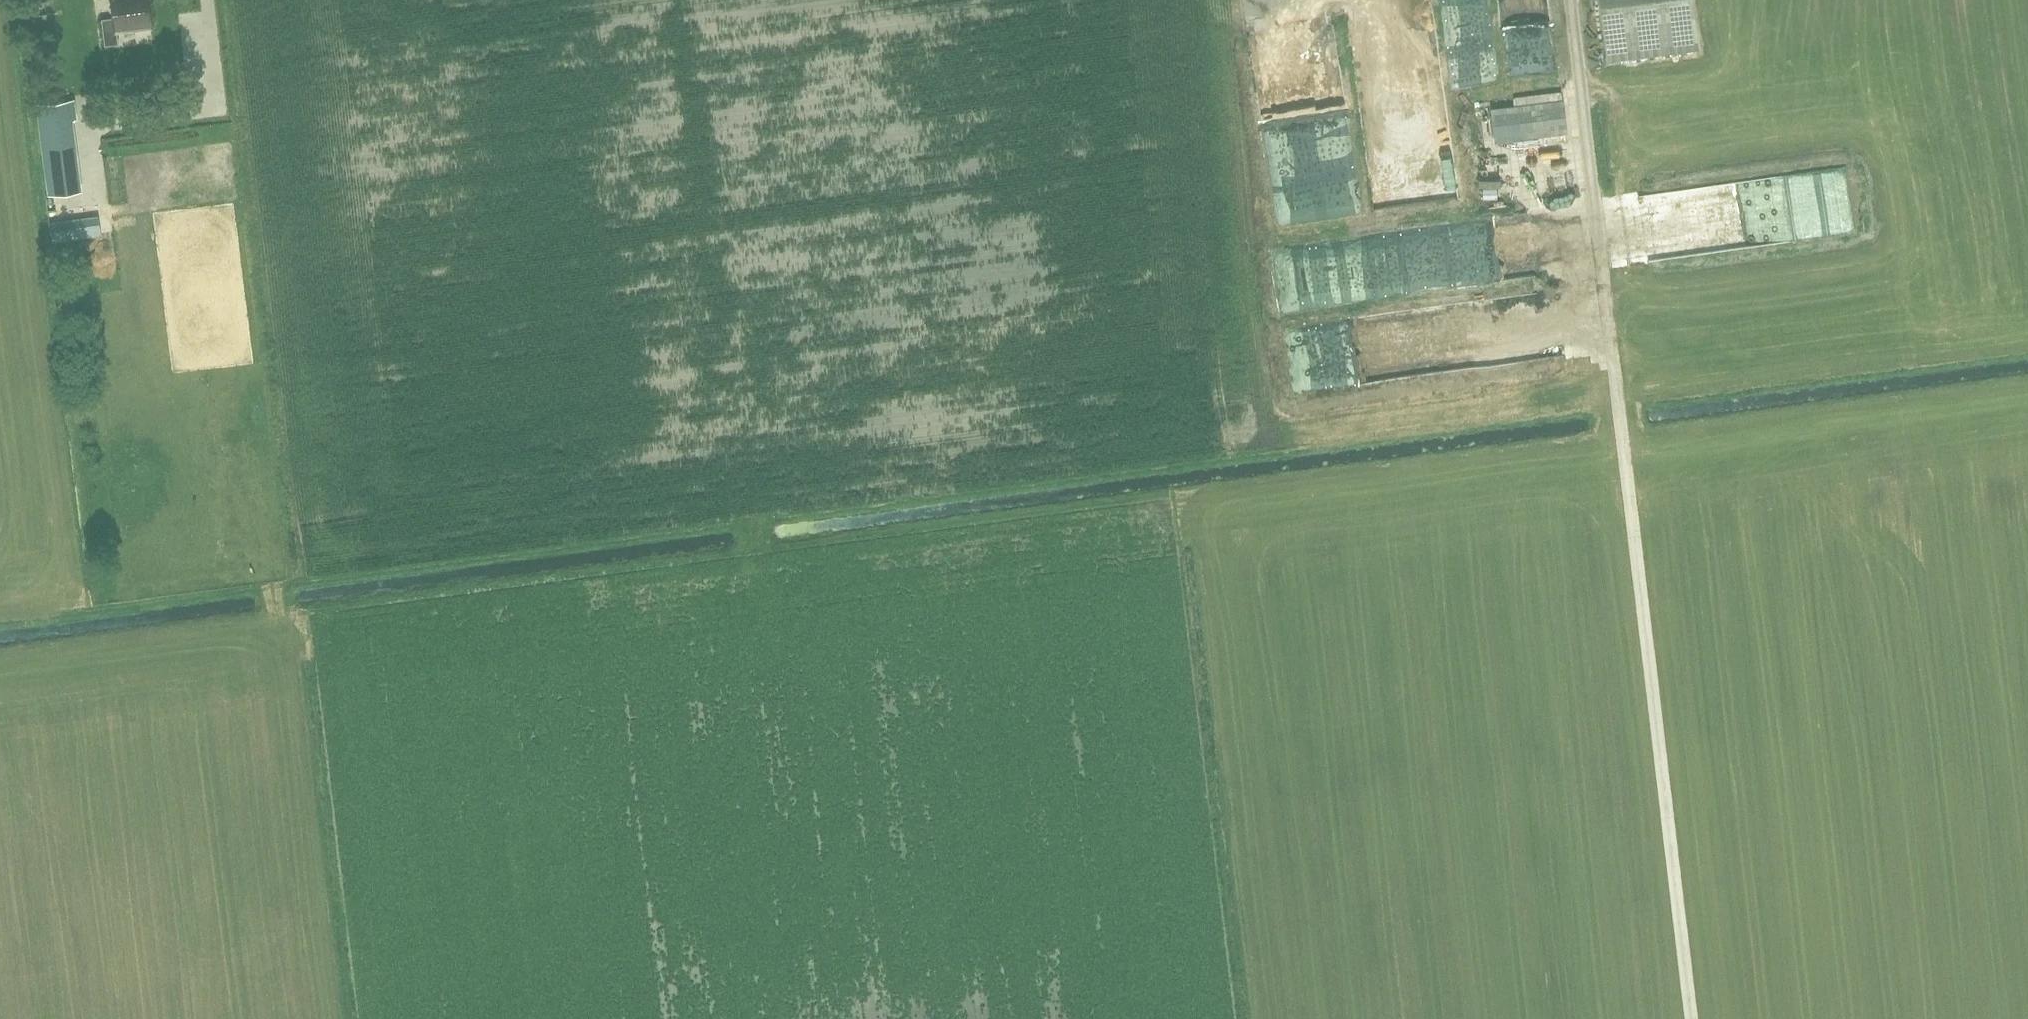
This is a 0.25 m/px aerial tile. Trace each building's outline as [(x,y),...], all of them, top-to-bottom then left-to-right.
[(151,25),(148,0),(112,0),(114,18),(101,20),(105,46),(118,44),(116,30),(151,25)] [(1704,50),(1699,0),(1605,0),(1612,60),(1704,50)] [(1465,83),(1505,75),(1501,54),(1461,62),(1465,83)] [(1453,92),(1424,93),(1425,134),(1454,133),(1453,92)] [(57,103),(38,106),(50,194),(81,190),(71,119),(71,118),(59,119),(57,103)] [(1546,156),(1553,121),(1542,118),(1534,154),(1546,156)] [(1434,160),(1436,201),(1464,200),(1462,158),(1434,160)]
